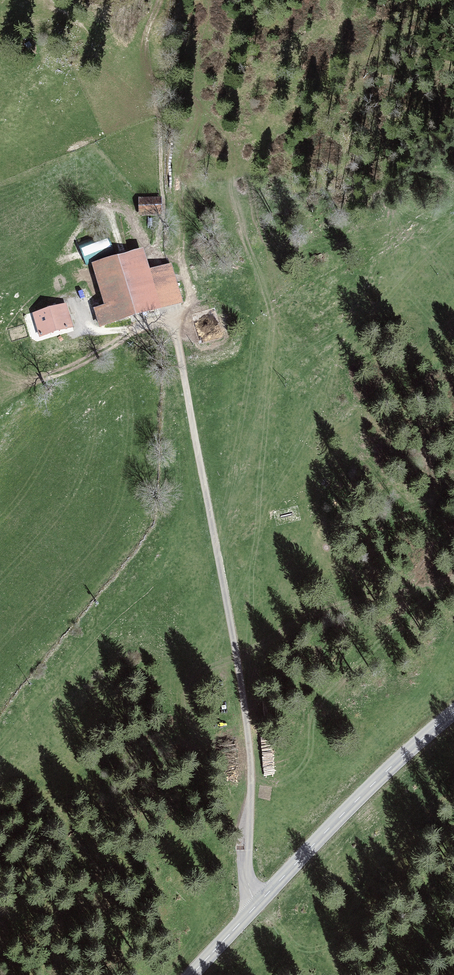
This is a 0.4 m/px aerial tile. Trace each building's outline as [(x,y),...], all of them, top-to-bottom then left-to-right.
[(160,200),(138,200),(138,214),(160,214),(160,200)] [(95,310),(101,328),(181,304),(169,266),(150,272),(144,250),(93,265),(105,307),(95,310)] [(71,326),(64,305),(35,314),(41,334),(71,326)]
